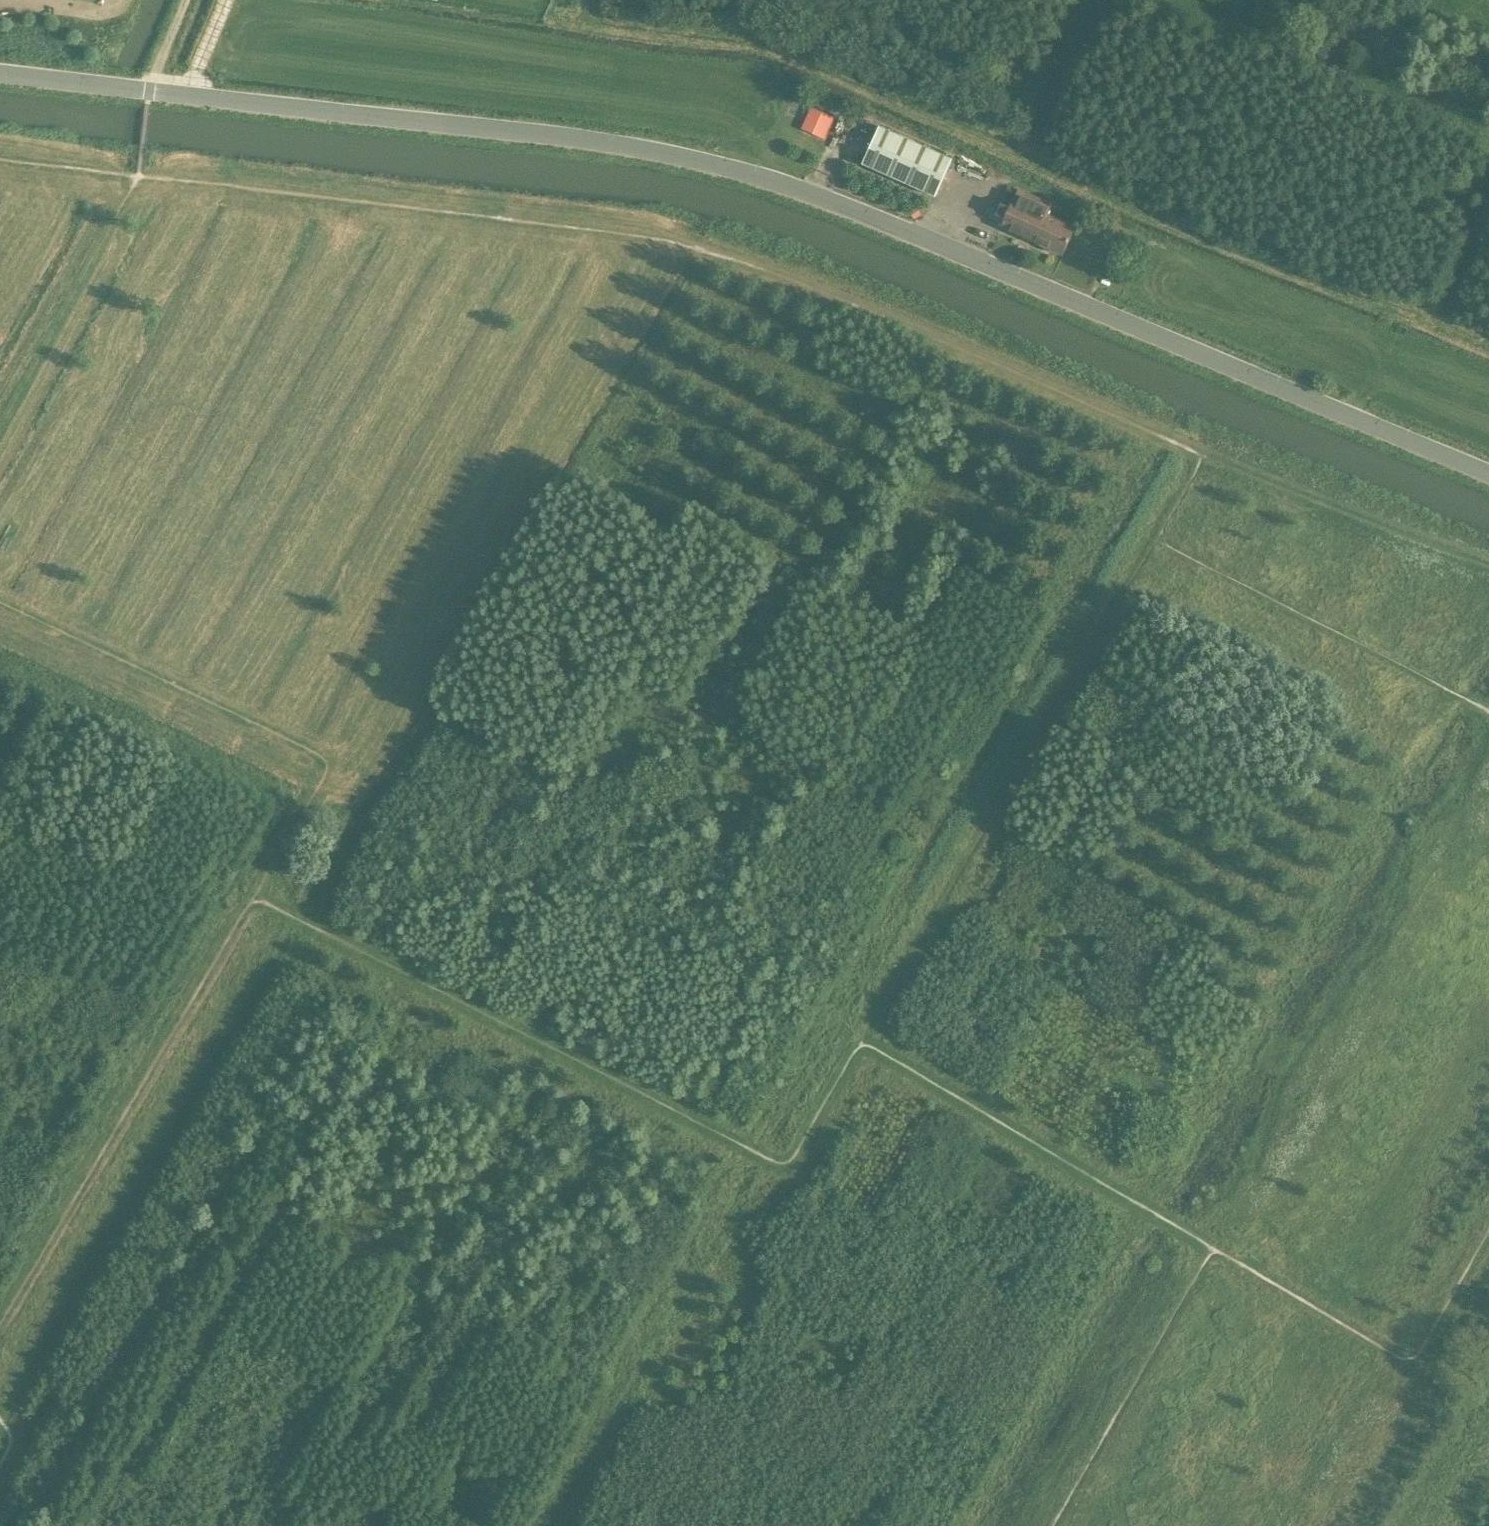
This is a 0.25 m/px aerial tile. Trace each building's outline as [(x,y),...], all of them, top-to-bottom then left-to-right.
[(796,97),(840,116),(844,107),(800,87),(795,96),(796,97)] [(833,117),(812,108),(806,121),(827,131),(833,117)] [(880,126),(863,163),(936,196),(953,159),(880,126)] [(1063,254),(1075,228),(1047,215),(1052,205),(1018,190),(1001,226),(1063,254)]
